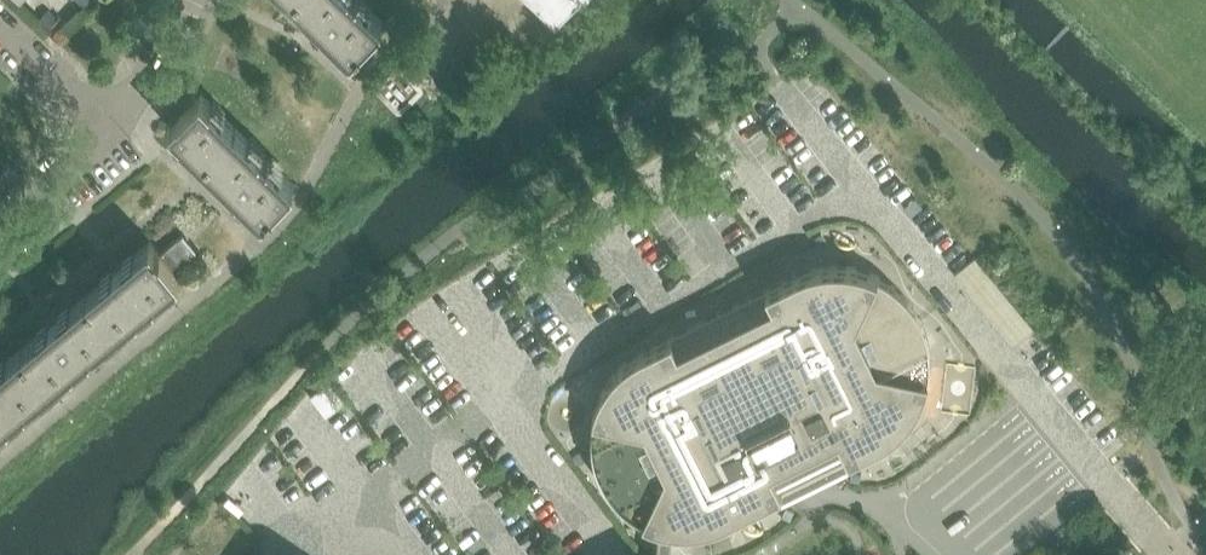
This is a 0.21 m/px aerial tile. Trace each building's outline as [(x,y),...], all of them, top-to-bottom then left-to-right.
[(83,10),(92,0),(73,0),(83,10)] [(382,20),(361,0),(297,0),(351,52),(357,47),(362,42),(361,42),(382,20)] [(556,22),(577,0),(532,0),(556,22)] [(53,25),(65,13),(62,11),(60,13),(52,6),(43,15),(53,25)] [(418,82),(396,60),(373,83),(396,105),(418,82)] [(235,125),(201,92),(171,123),(170,122),(169,124),(204,157),(235,125)] [(273,204),(294,182),(235,125),(204,157),(263,214),(269,209),(274,204),(273,204)] [(174,267),(196,249),(182,232),(161,250),(174,267)] [(179,273),(174,267),(161,250),(156,245),(156,246),(151,239),(86,293),(114,327),(179,273)] [(854,267),(842,265),(836,265),(830,265),(823,266),(814,267),(806,269),(799,272),(793,275),(642,350),(637,353),(632,356),(627,360),(622,364),(616,369),(612,374),(607,380),(603,386),(599,395),(595,406),(593,417),(591,429),(591,439),(592,448),(594,459),(598,470),(603,479),(608,488),(615,497),(623,504),(631,510),(642,516),(652,521),(663,524),(675,526),(686,527),(696,526),(696,525),(706,524),(715,521),(725,517),(848,457),(866,448),(876,443),(882,440),(889,436),(895,431),(901,426),(908,420),(914,412),(919,404),(923,396),(927,386),(929,377),(931,364),(931,353),(929,343),(927,333),(923,324),(917,312),(910,302),(903,294),(895,286),(886,279),(876,274),(869,271),(862,269),(854,267)] [(114,327),(86,293),(21,347),(50,381),(114,327)] [(21,347),(0,365),(0,422),(50,381),(21,347)]
